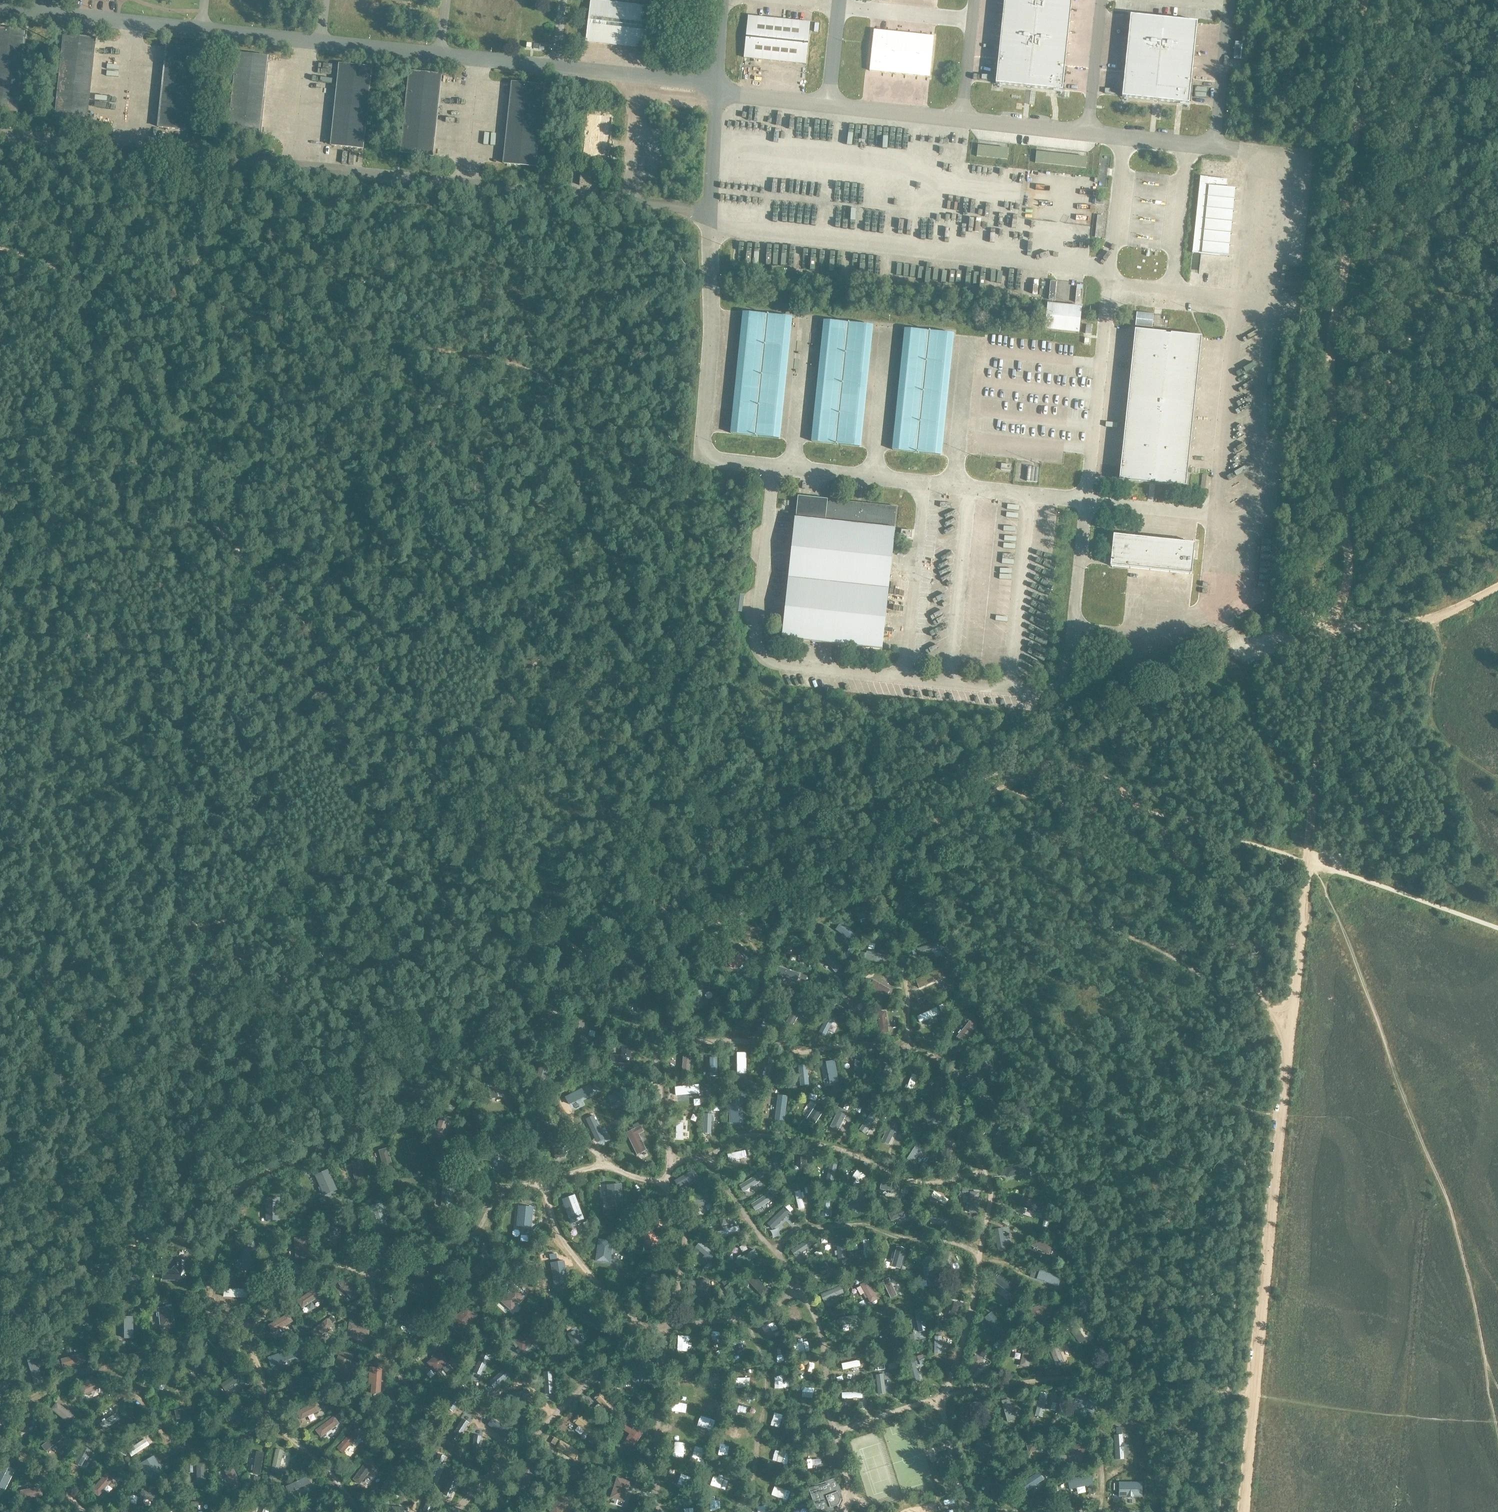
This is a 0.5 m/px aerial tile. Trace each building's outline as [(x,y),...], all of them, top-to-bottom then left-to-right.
[(587,42),(648,49),(653,7),(595,0),(591,0),(587,42)] [(1065,65),(1072,0),(1004,0),(996,84),(1062,90),(1063,89),(1065,65)] [(1122,97),(1158,100),(1189,104),(1197,22),(1130,15),(1122,97)] [(749,16),(744,58),(805,64),(810,22),(749,16)] [(26,31),(0,28),(0,110),(17,112),(26,31)] [(870,71),(930,77),(934,37),(874,30),(870,71)] [(56,116),(87,119),(95,38),(64,35),(56,116)] [(189,130),(198,49),(167,46),(158,127),(189,130)] [(229,134),(260,138),(268,57),(237,53),(229,134)] [(362,149),(371,67),(340,64),(331,145),(362,149)] [(401,153),(432,156),(441,75),(410,72),(401,153)] [(535,167),(544,86),(512,83),(504,164),(535,167)] [(610,141),(610,139),(612,116),(587,114),(582,157),(608,159),(610,141)] [(1009,149),(978,146),(977,156),(1008,160),(1009,149)] [(1087,158),(1036,152),(1035,163),(1086,168),(1087,158)] [(579,185),(591,186),(592,171),(581,170),(579,185)] [(1095,237),(1101,238),(1103,216),(1097,216),(1095,237)] [(1050,281),(1049,299),(1055,300),(1057,282),(1050,281)] [(1081,307),(1048,303),(1045,329),(1078,332),(1081,307)] [(792,317),(742,312),(731,432),(780,437),(792,317)] [(1152,327),(1154,314),(1137,312),(1135,326),(1152,327)] [(872,324),(822,320),(810,441),(860,446),(872,324)] [(954,333),(903,328),(891,450),(942,455),(954,333)] [(1135,329),(1135,330),(1119,479),(1150,482),(1150,480),(1155,481),(1155,483),(1186,486),(1202,336),(1171,333),(1171,334),(1166,334),(1166,333),(1135,329)] [(783,628),(782,639),(801,641),(833,644),(882,649),(886,614),(886,613),(891,565),(892,553),(895,528),(894,528),(896,508),(827,501),(828,499),(798,496),(797,510),(796,518),(795,518),(792,542),(792,543),(791,553),(791,554),(786,602),(786,603),(785,613),(784,614),(783,626),(783,628)] [(901,530),(901,537),(912,538),(912,531),(901,530)] [(1195,543),(1133,537),(1125,536),(1125,538),(1121,537),(1121,536),(1113,535),(1110,566),(1192,574),(1193,558),(1194,558),(1195,551),(1194,551),(1195,543)] [(735,611),(742,612),(744,595),(737,594),(735,611)] [(1218,634),(1214,628),(1203,634),(1206,640),(1218,634)] [(898,910),(904,916),(921,899),(915,893),(898,910)] [(857,913),(859,920),(860,920),(861,924),(868,922),(867,918),(870,917),(870,919),(874,918),(874,916),(877,915),(875,908),(857,913)] [(837,929),(842,933),(841,935),(844,937),(845,936),(852,941),(857,936),(842,923),(837,929)] [(932,923),(913,931),(916,938),(935,930),(932,923)] [(919,957),(941,950),(939,942),(917,949),(919,957)] [(807,964),(809,945),(802,944),(800,963),(807,964)] [(735,948),(726,960),(734,968),(744,957),(750,963),(756,956),(744,945),(738,951),(735,948)] [(842,967),(829,951),(822,957),(835,973),(842,967)] [(888,956),(867,951),(865,960),(886,965),(888,956)] [(778,966),(775,974),(797,982),(800,974),(778,966)] [(915,980),(919,989),(944,977),(940,969),(915,980)] [(739,973),(736,977),(741,981),(744,977),(739,973)] [(703,1008),(701,987),(704,986),(703,979),(687,981),(688,988),(690,988),(693,1009),(703,1008)] [(870,987),(886,996),(890,989),(873,980),(870,987)] [(860,1013),(855,1005),(857,1005),(854,1001),(853,1001),(850,997),(844,1001),(854,1017),(860,1013)] [(767,1015),(769,1012),(772,1009),(766,1003),(751,1020),(757,1026),(767,1015)] [(793,1026),(799,1014),(801,1015),(803,1011),(802,1010),(803,1007),(797,1003),(786,1022),(793,1026)] [(856,1006),(859,1012),(864,1008),(861,1003),(856,1006)] [(920,1023),(933,1017),(934,1019),(938,1017),(937,1015),(939,1014),(936,1007),(917,1016),(920,1023)] [(888,1033),(887,1025),(890,1025),(889,1020),(887,1021),(886,1011),(877,1012),(880,1034),(888,1033)] [(819,1029),(825,1032),(830,1023),(831,1021),(825,1018),(824,1020),(819,1029)] [(969,1021),(961,1031),(960,1030),(958,1033),(959,1034),(956,1037),(964,1043),(977,1026),(969,1021)] [(631,1044),(623,1044),(621,1044),(621,1055),(610,1054),(610,1063),(631,1063),(631,1044)] [(690,1075),(691,1055),(683,1055),(682,1075),(690,1075)] [(737,1055),(737,1067),(735,1067),(735,1072),(737,1072),(737,1075),(745,1075),(744,1055),(737,1055)] [(709,1057),(710,1070),(708,1070),(708,1074),(710,1074),(710,1076),(717,1076),(717,1057),(709,1057)] [(769,1060),(764,1079),(771,1080),(776,1062),(769,1060)] [(860,1079),(862,1060),(855,1060),(853,1079),(860,1079)] [(839,1083),(836,1063),(829,1064),(832,1084),(839,1083)] [(883,1087),(893,1067),(887,1064),(876,1083),(883,1087)] [(799,1068),(801,1085),(807,1085),(806,1067),(799,1068)] [(986,1068),(974,1074),(973,1072),(970,1074),(971,1076),(967,1077),(970,1084),(990,1074),(986,1068)] [(483,1077),(485,1084),(488,1084),(491,1099),(504,1096),(499,1074),(483,1077)] [(911,1075),(904,1093),(910,1096),(917,1077),(911,1075)] [(935,1076),(936,1090),(934,1090),(934,1094),(936,1094),(936,1098),(946,1098),(945,1076),(935,1076)] [(989,1098),(972,1114),(978,1120),(995,1104),(989,1098)] [(736,1118),(736,1107),(738,1107),(738,1103),(736,1103),(735,1100),(729,1100),(729,1118),(736,1118)] [(761,1100),(759,1118),(767,1118),(769,1100),(761,1100)] [(819,1100),(807,1120),(814,1124),(826,1105),(819,1100)] [(838,1131),(848,1112),(839,1107),(830,1127),(838,1131)] [(936,1113),(931,1114),(924,1116),(926,1124),(937,1121),(941,1120),(944,1120),(942,1111),(936,1113)] [(870,1114),(859,1131),(865,1134),(876,1118),(870,1114)] [(439,1120),(434,1138),(443,1141),(448,1122),(439,1120)] [(682,1124),(675,1124),(674,1141),(681,1141),(682,1124)] [(640,1126),(626,1133),(636,1155),(647,1150),(639,1134),(644,1132),(640,1126)] [(1005,1127),(990,1143),(997,1149),(1011,1132),(1005,1127)] [(406,1141),(413,1161),(422,1158),(415,1138),(406,1141)] [(494,1143),(493,1160),(503,1160),(504,1143),(501,1143),(501,1139),(494,1139),(494,1143)] [(913,1163),(924,1147),(917,1143),(907,1159),(913,1163)] [(944,1143),(941,1164),(949,1165),(952,1144),(944,1143)] [(379,1150),(382,1163),(380,1163),(382,1168),(384,1168),(385,1171),(394,1168),(388,1148),(379,1150)] [(744,1152),(726,1156),(727,1163),(746,1159),(744,1152)] [(778,1157),(771,1158),(773,1165),(771,1165),(772,1170),(774,1169),(775,1172),(781,1171),(778,1157)] [(801,1157),(801,1168),(798,1168),(798,1172),(801,1172),(801,1175),(807,1175),(807,1157),(801,1157)] [(1007,1177),(1030,1172),(1028,1163),(1005,1168),(1007,1177)] [(330,1169),(316,1175),(325,1195),(338,1189),(330,1169)] [(690,1175),(677,1183),(681,1189),(694,1181),(690,1175)] [(855,1176),(848,1185),(855,1191),(863,1181),(855,1176)] [(757,1182),(752,1178),(744,1188),(750,1192),(757,1182)] [(881,1182),(879,1190),(899,1193),(900,1185),(881,1182)] [(622,1184),(608,1185),(609,1207),(624,1207),(622,1184)] [(442,1186),(441,1207),(452,1208),(453,1186),(442,1186)] [(773,1187),(769,1190),(773,1196),(777,1193),(773,1187)] [(712,1191),(691,1203),(695,1210),(700,1207),(704,1205),(716,1198),(712,1191)] [(970,1191),(970,1196),(968,1196),(968,1201),(969,1201),(969,1213),(979,1213),(979,1192),(970,1191)] [(768,1192),(757,1205),(761,1209),(773,1196),(768,1192)] [(799,1192),(793,1193),(797,1211),(803,1210),(801,1199),(802,1199),(801,1195),(799,1195),(799,1192)] [(948,1200),(933,1192),(930,1198),(944,1207),(948,1200)] [(575,1195),(562,1200),(571,1224),(584,1219),(575,1195)] [(860,1195),(848,1208),(852,1212),(860,1205),(861,1206),(862,1204),(861,1203),(864,1199),(860,1195)] [(262,1203),(265,1203),(265,1219),(280,1219),(280,1197),(262,1197),(262,1203)] [(1022,1198),(1020,1206),(1042,1212),(1044,1203),(1022,1198)] [(376,1204),(369,1206),(371,1211),(373,1211),(379,1228),(387,1226),(383,1211),(384,1210),(381,1202),(376,1204)] [(519,1206),(517,1228),(532,1230),(534,1207),(519,1206)] [(775,1226),(788,1212),(783,1207),(770,1221),(775,1226)] [(891,1221),(909,1214),(906,1207),(888,1214),(891,1221)] [(930,1224),(951,1225),(951,1218),(931,1217),(930,1224)] [(333,1218),(328,1219),(327,1219),(329,1237),(339,1236),(338,1218),(333,1218)] [(655,1226),(652,1218),(637,1224),(647,1247),(658,1242),(652,1227),(655,1226)] [(738,1225),(728,1228),(727,1226),(723,1227),(724,1230),(717,1232),(719,1239),(740,1232),(738,1225)] [(999,1230),(993,1233),(1001,1248),(1007,1245),(999,1230)] [(295,1246),(291,1246),(292,1257),(295,1257),(295,1259),(311,1258),(310,1236),(294,1237),(295,1246)] [(841,1236),(835,1237),(839,1254),(845,1252),(841,1236)] [(1030,1245),(1049,1255),(1053,1247),(1034,1237),(1030,1245)] [(869,1238),(862,1239),(865,1258),(871,1257),(869,1238)] [(599,1239),(596,1261),(610,1263),(614,1241),(599,1239)] [(694,1245),(704,1255),(703,1256),(704,1258),(706,1257),(708,1259),(713,1254),(699,1241),(694,1245)] [(807,1245),(803,1241),(791,1251),(795,1256),(807,1245)] [(905,1247),(897,1245),(891,1266),(899,1268),(905,1247)] [(256,1249),(255,1249),(244,1248),(241,1269),(253,1270),(256,1249)] [(491,1267),(497,1260),(486,1249),(479,1256),(483,1259),(472,1270),(479,1277),(489,1266),(491,1267)] [(754,1249),(735,1262),(738,1268),(758,1255),(754,1249)] [(924,1260),(925,1267),(924,1267),(925,1272),(926,1272),(928,1279),(935,1278),(932,1259),(924,1260)] [(163,1269),(163,1280),(186,1281),(187,1261),(176,1260),(176,1266),(171,1270),(163,1269)] [(565,1261),(551,1263),(555,1285),(568,1283),(565,1261)] [(422,1266),(408,1277),(415,1285),(420,1281),(426,1288),(434,1281),(422,1266)] [(1038,1278),(1057,1285),(1060,1278),(1040,1271),(1038,1278)] [(753,1274),(747,1280),(748,1281),(752,1285),(763,1297),(769,1291),(753,1274)] [(775,1281),(770,1275),(766,1278),(771,1284),(775,1281)] [(127,1279),(131,1291),(129,1292),(131,1297),(132,1296),(133,1300),(142,1297),(136,1276),(127,1279)] [(339,1284),(341,1286),(340,1288),(343,1291),(344,1290),(352,1300),(360,1294),(346,1278),(339,1284)] [(897,1295),(892,1285),(894,1284),(893,1280),(891,1281),(889,1278),(882,1281),(891,1298),(897,1295)] [(687,1290),(700,1289),(700,1291),(704,1290),(704,1289),(709,1288),(709,1279),(687,1281),(687,1290)] [(867,1281),(860,1285),(870,1304),(878,1299),(867,1281)] [(724,1288),(739,1305),(745,1300),(730,1283),(724,1288)] [(1011,1299),(996,1285),(991,1291),(1006,1305),(1011,1299)] [(515,1286),(501,1302),(511,1311),(525,1295),(515,1286)] [(824,1302),(831,1299),(832,1301),(836,1299),(835,1297),(844,1293),(841,1286),(821,1294),(824,1302)] [(302,1308),(313,1301),(314,1302),(318,1300),(317,1299),(320,1297),(315,1289),(297,1300),(302,1308)] [(102,1323),(95,1302),(87,1305),(94,1326),(102,1323)] [(954,1302),(951,1311),(949,1311),(948,1315),(950,1316),(948,1320),(956,1323),(962,1304),(954,1302)] [(157,1308),(158,1313),(156,1313),(156,1317),(158,1317),(160,1329),(175,1328),(172,1306),(157,1308)] [(468,1306),(452,1319),(462,1330),(477,1316),(468,1306)] [(273,1333),(286,1326),(287,1327),(291,1325),(291,1323),(294,1322),(289,1313),(268,1325),(273,1333)] [(859,1314),(839,1318),(840,1326),(860,1322),(859,1314)] [(915,1315),(919,1336),(926,1335),(922,1314),(915,1315)] [(125,1319),(119,1317),(114,1333),(120,1335),(125,1319)] [(420,1317),(402,1317),(403,1335),(412,1336),(411,1327),(420,1327),(420,1317)] [(316,1339),(327,1331),(328,1332),(331,1330),(330,1328),(334,1326),(328,1318),(311,1332),(316,1339)] [(348,1331),(351,1332),(351,1334),(356,1335),(356,1333),(369,1335),(370,1326),(349,1323),(348,1331)] [(982,1324),(978,1330),(992,1342),(996,1336),(982,1324)] [(1090,1344),(1076,1326),(1070,1331),(1084,1349),(1090,1344)] [(515,1342),(513,1344),(517,1350),(519,1348),(522,1352),(539,1340),(531,1328),(514,1340),(515,1342)] [(890,1328),(883,1331),(893,1351),(900,1347),(898,1344),(900,1343),(898,1339),(896,1340),(890,1328)] [(941,1354),(942,1343),(944,1344),(944,1339),(942,1339),(942,1336),(934,1336),(934,1354),(941,1354)] [(216,1347),(230,1363),(236,1357),(222,1341),(216,1347)] [(1025,1344),(1020,1366),(1029,1368),(1034,1346),(1025,1344)] [(1065,1364),(1061,1352),(1062,1352),(1061,1348),(1059,1348),(1057,1344),(1049,1347),(1056,1367),(1065,1364)] [(443,1349),(427,1363),(436,1374),(452,1360),(443,1349)] [(347,1375),(354,1355),(340,1350),(333,1370),(347,1375)] [(983,1364),(982,1363),(984,1359),(976,1354),(964,1372),(973,1377),(979,1367),(981,1367),(983,1364)] [(639,1356),(637,1361),(640,1363),(637,1369),(638,1370),(631,1381),(639,1386),(654,1364),(644,1357),(643,1359),(639,1356)] [(64,1366),(87,1364),(86,1357),(63,1358),(64,1366)] [(363,1359),(357,1357),(355,1363),(361,1366),(363,1359)] [(202,1358),(196,1362),(206,1378),(207,1380),(214,1375),(202,1358)] [(841,1362),(843,1368),(860,1365),(859,1359),(841,1362)] [(179,1367),(175,1363),(171,1366),(176,1371),(179,1367)] [(382,1367),(369,1367),(368,1384),(372,1384),(372,1394),(381,1394),(382,1367)] [(893,1367),(885,1369),(886,1369),(890,1389),(897,1388),(893,1367)] [(240,1371),(220,1384),(226,1392),(245,1378),(240,1371)] [(168,1375),(163,1395),(170,1397),(175,1376),(168,1375)] [(310,1382),(308,1377),(307,1375),(288,1383),(291,1391),(299,1387),(303,1386),(310,1382)] [(83,1396),(87,1394),(87,1395),(91,1393),(91,1392),(102,1387),(98,1378),(79,1387),(83,1396)] [(4,1391),(5,1392),(9,1386),(8,1385),(2,1380),(0,1382),(0,1396),(4,1391)] [(14,1387),(11,1391),(15,1395),(19,1391),(14,1387)] [(601,1391),(595,1398),(610,1414),(616,1408),(601,1391)] [(1078,1392),(1074,1406),(1095,1411),(1098,1398),(1078,1392)] [(1042,1393),(1038,1409),(1044,1411),(1048,1394),(1042,1393)] [(1009,1399),(1001,1402),(1007,1423),(1015,1421),(1011,1408),(1013,1407),(1012,1403),(1010,1403),(1009,1399)] [(301,1420),(314,1414),(315,1415),(319,1413),(319,1411),(322,1410),(322,1409),(320,1405),(318,1401),(296,1412),(301,1420)] [(73,1415),(70,1413),(71,1412),(68,1409),(67,1410),(57,1402),(51,1409),(67,1423),(73,1415)] [(963,1412),(975,1411),(975,1413),(980,1413),(980,1411),(984,1411),(983,1402),(962,1403),(963,1412)] [(224,1415),(228,1422),(241,1415),(242,1417),(246,1415),(245,1413),(249,1412),(246,1404),(224,1415)] [(176,1420),(187,1417),(187,1419),(192,1418),(192,1416),(197,1415),(195,1406),(174,1410),(176,1420)] [(102,1422),(99,1424),(103,1430),(119,1420),(115,1413),(105,1420),(104,1418),(101,1420),(102,1422)] [(579,1414),(573,1421),(585,1430),(584,1432),(587,1435),(589,1433),(591,1435),(597,1428),(579,1414)] [(33,1419),(17,1424),(19,1430),(35,1424),(33,1419)] [(629,1420),(623,1430),(629,1434),(623,1444),(632,1449),(643,1433),(632,1426),(634,1423),(629,1420)] [(315,1437),(321,1445),(339,1430),(333,1422),(315,1437)] [(770,1434),(784,1434),(783,1422),(770,1423),(770,1434)] [(60,1433),(64,1438),(68,1434),(65,1429),(60,1433)] [(62,1436),(59,1432),(44,1446),(47,1450),(62,1436)] [(343,1453),(357,1437),(351,1432),(337,1448),(343,1453)] [(145,1438),(134,1446),(133,1444),(130,1446),(131,1448),(127,1450),(131,1456),(149,1445),(145,1438)] [(1029,1453),(1040,1450),(1041,1451),(1046,1450),(1045,1448),(1049,1447),(1046,1438),(1026,1444),(1029,1453)] [(978,1439),(976,1446),(997,1452),(999,1446),(978,1439)] [(561,1440),(556,1448),(559,1449),(558,1451),(562,1454),(563,1452),(576,1459),(581,1451),(578,1450),(561,1440)] [(1063,1454),(1084,1454),(1084,1445),(1063,1444),(1063,1454)] [(84,1459),(86,1456),(90,1450),(83,1447),(74,1464),(81,1467),(84,1459)] [(276,1450),(271,1472),(279,1474),(283,1452),(276,1450)] [(253,1474),(260,1475),(261,1474),(264,1452),(257,1451),(253,1473),(253,1474)] [(153,1457),(140,1464),(150,1483),(163,1475),(153,1457)] [(367,1461),(372,1466),(376,1461),(370,1457),(367,1461)] [(436,1465),(439,1468),(438,1469),(442,1473),(443,1471),(451,1480),(458,1474),(443,1458),(436,1465)] [(197,1486),(205,1486),(204,1462),(196,1463),(197,1486)] [(360,1485),(367,1475),(369,1476),(372,1472),(370,1471),(372,1468),(365,1462),(353,1479),(360,1485)] [(526,1463),(515,1486),(525,1491),(536,1468),(526,1463)] [(0,1465),(0,1489),(4,1491),(14,1471),(0,1465)] [(225,1470),(230,1482),(228,1483),(230,1487),(232,1487),(233,1490),(242,1486),(233,1466),(225,1470)] [(98,1497),(108,1485),(109,1486),(112,1482),(111,1482),(113,1479),(106,1473),(91,1491),(98,1497)] [(308,1475),(286,1485),(289,1492),(311,1482),(308,1475)] [(978,1484),(993,1488),(992,1490),(997,1491),(997,1490),(1000,1491),(1003,1482),(981,1475),(978,1484)] [(1026,1493),(1043,1481),(1039,1475),(1022,1487),(1026,1493)] [(617,1477),(611,1497),(624,1501),(627,1490),(629,1491),(631,1485),(629,1485),(630,1481),(617,1477)] [(833,1507),(839,1505),(841,1500),(839,1494),(842,1493),(836,1478),(808,1488),(817,1511),(829,1511),(834,1510),(833,1507)] [(712,1489),(718,1491),(721,1482),(714,1481),(712,1489)] [(420,1488),(416,1484),(415,1483),(402,1498),(410,1506),(424,1491),(420,1488)] [(1120,1485),(1120,1497),(1142,1498),(1143,1484),(1120,1485)] [(1075,1485),(1071,1491),(1080,1496),(1083,1489),(1075,1485)] [(41,1486),(19,1490),(21,1500),(43,1496),(41,1486)] [(783,1503),(789,1504),(792,1493),(787,1491),(783,1503)] [(571,1502),(560,1492),(546,1508),(551,1511),(562,1511),(571,1502)] [(198,1510),(199,1510),(200,1506),(198,1506),(198,1502),(190,1502),(190,1511),(198,1511),(198,1510)]
